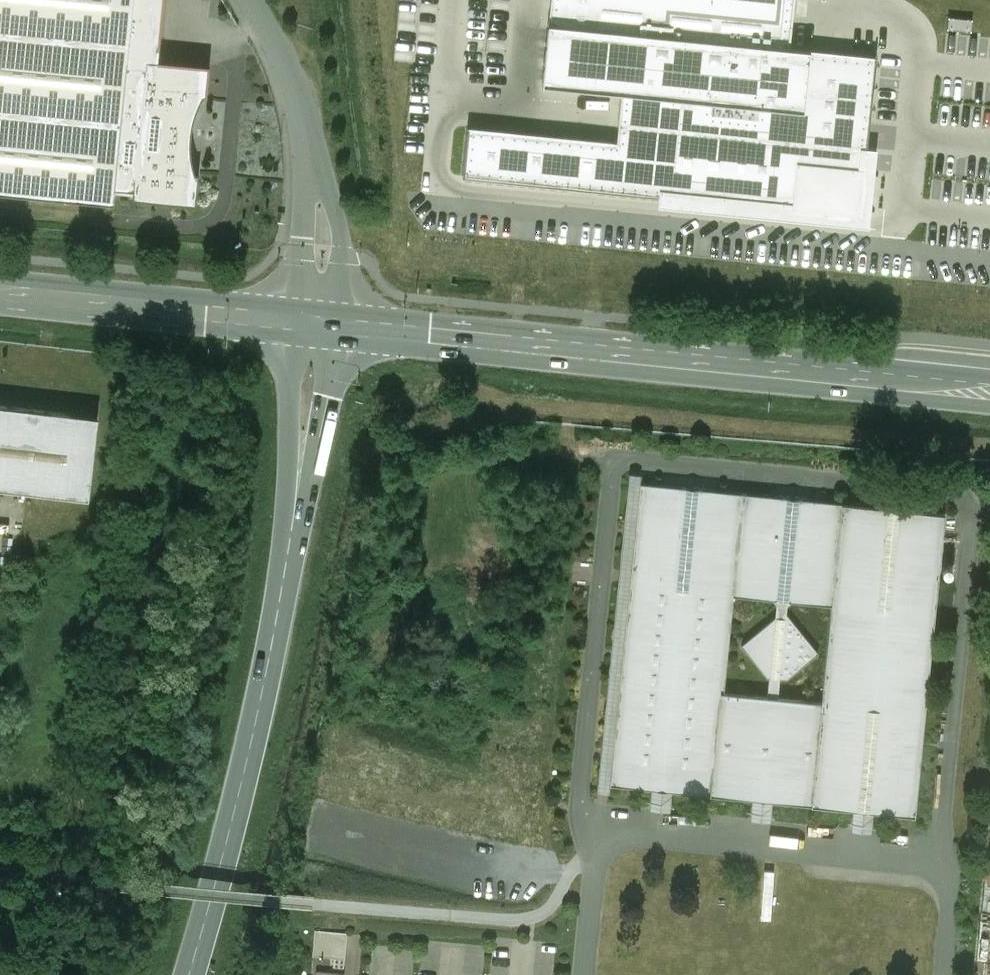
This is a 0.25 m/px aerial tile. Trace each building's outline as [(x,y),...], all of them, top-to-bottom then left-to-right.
[(113,204),(114,190),(126,64),(132,0),(0,0),(0,193),(113,204)] [(157,60),(163,0),(132,0),(126,64),(145,66),(146,59),(154,60),(157,60)] [(543,82),(625,91),(619,146),(469,129),(464,178),(658,199),(657,208),(870,231),(878,151),(866,149),(876,58),(788,48),(794,0),(552,0),(543,82)] [(145,66),(126,64),(114,190),(133,192),(132,198),(149,201),(195,204),(198,173),(194,173),(191,154),(190,134),(194,115),(202,97),(206,98),(209,66),(157,61),(157,60),(154,60),(146,59),(145,66)] [(0,407),(0,488),(88,498),(98,418),(0,407)] [(944,514),(640,484),(610,785),(914,816),(944,514)] [(347,932),(314,929),(312,955),(344,958),(347,932)]
